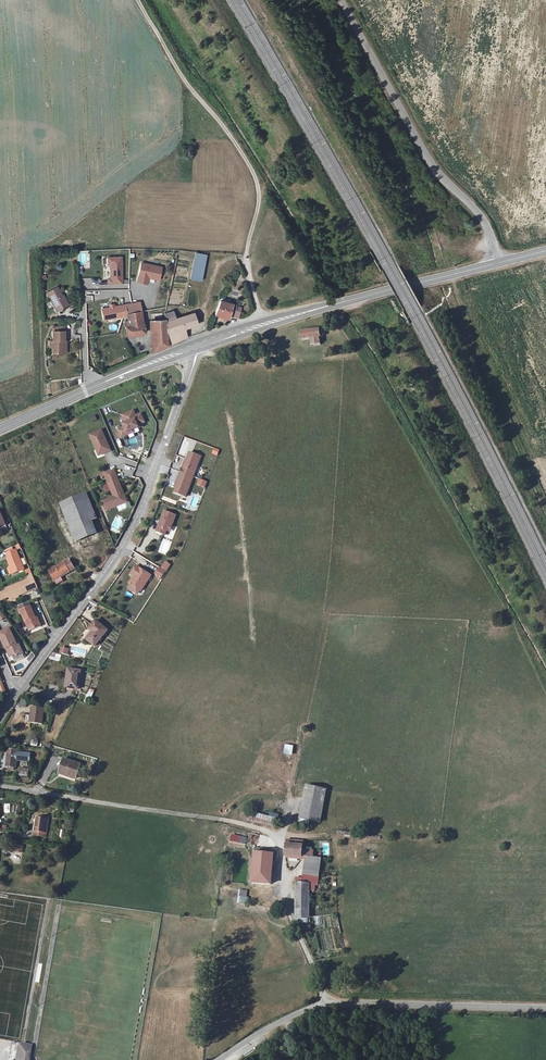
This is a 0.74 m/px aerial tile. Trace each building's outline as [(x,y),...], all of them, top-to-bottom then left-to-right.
[(201,280),(206,256),(195,254),(191,278),(201,280)] [(122,257),(108,257),(108,264),(110,264),(111,278),(108,279),(108,284),(122,284),(122,257)] [(141,264),(137,283),(147,285),(148,278),(149,277),(151,276),(153,276),(155,278),(159,279),(161,268),(141,264)] [(95,278),(96,289),(109,288),(109,285),(99,285),(99,277),(95,278)] [(95,288),(95,278),(83,278),(83,285),(86,285),(86,288),(95,288)] [(57,284),(46,288),(56,314),(68,309),(66,304),(65,304),(63,299),(57,284)] [(145,333),(140,302),(121,306),(105,308),(107,319),(122,316),(123,318),(127,317),(127,321),(124,321),(126,336),(145,333)] [(233,306),(233,305),(221,303),(216,315),(221,317),(224,318),(229,319),(230,317),(239,319),(241,308),(237,307),(233,306)] [(165,320),(165,322),(175,319),(172,311),(164,314),(165,320)] [(165,322),(165,320),(151,321),(154,352),(167,346),(187,337),(184,329),(197,325),(193,313),(175,319),(165,322)] [(320,343),(320,337),(321,337),(322,336),(323,335),(324,334),(324,333),(324,332),(323,331),(322,330),(320,330),(320,329),(301,332),(302,340),(311,339),(311,345),(311,346),(312,346),(312,345),(320,344),(321,345),(321,344),(320,343)] [(63,332),(51,332),(51,354),(61,354),(61,341),(63,341),(63,332)] [(137,419),(136,416),(134,411),(125,414),(127,417),(124,418),(127,425),(117,429),(121,438),(128,435),(127,433),(133,430),(139,428),(138,425),(140,425),(145,422),(142,417),(137,419)] [(106,443),(104,438),(105,438),(102,430),(90,435),(96,450),(100,451),(102,450),(104,454),(111,451),(107,443),(106,443)] [(212,454),(218,456),(220,450),(215,448),(212,454)] [(186,497),(201,456),(190,452),(187,460),(184,468),(182,468),(178,478),(180,479),(177,486),(174,493),(186,497)] [(114,468),(104,473),(114,497),(104,501),(105,505),(103,506),(105,511),(107,510),(108,511),(128,503),(114,468)] [(197,486),(206,488),(208,481),(198,479),(197,486)] [(73,521),(90,514),(82,495),(65,502),(73,521)] [(117,507),(119,512),(132,508),(131,503),(117,507)] [(173,524),(176,516),(164,511),(157,531),(165,535),(167,531),(170,523),(173,524)] [(90,514),(73,521),(80,540),(98,533),(93,521),(98,519),(95,512),(90,514)] [(103,531),(98,519),(93,521),(98,533),(103,531)] [(47,545),(54,541),(50,534),(43,538),(47,545)] [(163,540),(160,552),(167,554),(170,542),(163,540)] [(51,555),(65,547),(62,542),(48,549),(51,555)] [(10,572),(13,579),(25,574),(16,554),(7,558),(9,563),(6,564),(10,572)] [(69,560),(49,571),(57,584),(63,581),(61,577),(74,569),(69,560)] [(165,561),(155,576),(162,580),(172,565),(165,561)] [(141,591),(151,576),(136,566),(131,574),(134,576),(135,577),(130,585),(141,591)] [(21,611),(31,607),(29,603),(18,606),(21,611)] [(31,607),(21,611),(25,622),(27,621),(31,630),(41,626),(37,616),(35,617),(31,607)] [(96,621),(89,629),(92,632),(86,639),(95,646),(108,631),(96,621)] [(17,656),(23,654),(18,643),(17,644),(12,633),(9,629),(0,633),(0,636),(6,649),(8,648),(12,656),(16,654),(17,656)] [(30,663),(35,657),(33,654),(27,660),(30,663)] [(66,688),(74,689),(78,690),(81,671),(68,669),(66,688)] [(32,708),(30,723),(42,724),(44,709),(32,708)] [(31,745),(37,747),(39,739),(33,738),(31,745)] [(292,755),(293,745),(284,744),(283,754),(292,755)] [(9,749),(7,767),(17,768),(18,750),(9,749)] [(69,773),(77,776),(81,765),(64,760),(59,774),(68,777),(69,773)] [(27,772),(20,772),(20,776),(30,777),(30,770),(27,769),(27,772)] [(307,786),(301,819),(320,822),(326,790),(307,786)] [(250,811),(248,820),(273,826),(275,814),(270,813),(270,815),(250,811)] [(35,835),(46,837),(48,821),(46,820),(47,817),(42,816),(41,820),(37,819),(35,835)] [(230,834),(229,842),(246,844),(247,836),(230,834)] [(249,845),(258,845),(258,834),(249,834),(249,845)] [(285,856),(302,858),(303,846),(297,846),(297,842),(287,841),(285,856)] [(252,884),(271,885),(274,858),(278,858),(278,852),(271,851),(271,849),(255,848),(254,856),(252,884)] [(306,857),(304,874),(303,883),(296,882),(296,920),(310,919),(309,886),(317,885),(321,859),(312,858),(306,857)] [(30,1054),(34,1051),(34,1044),(24,1042),(19,1046),(17,1059),(29,1059),(30,1054)]
